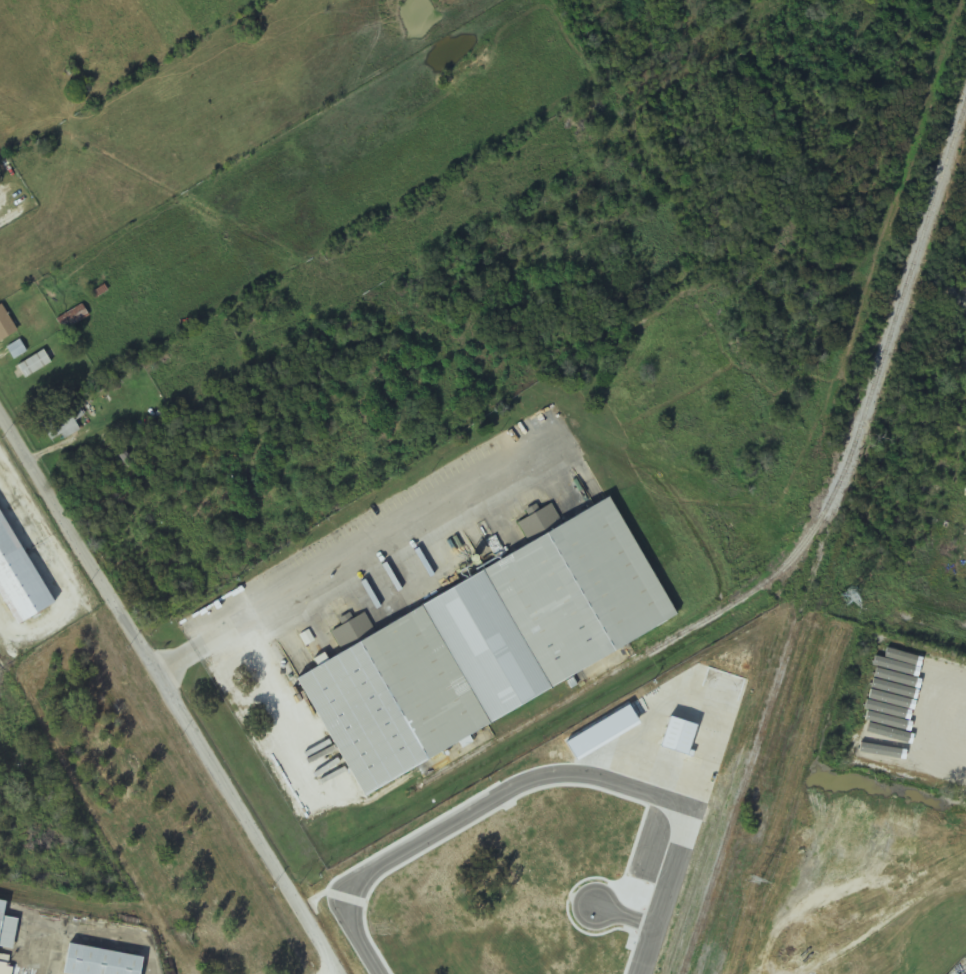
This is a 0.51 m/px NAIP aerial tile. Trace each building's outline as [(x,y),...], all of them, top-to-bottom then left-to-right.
[(57,320),(64,330),(88,314),(81,304),(57,320)] [(18,331),(1,305),(0,305),(0,342),(18,331)] [(6,348),(13,359),(26,352),(19,340),(6,348)] [(16,366),(25,380),(52,363),(43,350),(16,366)] [(41,424),(52,443),(79,428),(75,421),(84,416),(78,404),(41,424)] [(298,682),(363,795),(674,615),(607,499),(373,634),(362,615),(328,635),(340,657),(298,682)] [(0,503),(0,593),(18,626),(56,605),(0,503)] [(4,927),(15,929),(16,918),(5,917),(7,901),(0,900),(0,961),(4,927)] [(145,955),(70,943),(65,973),(142,973),(145,955)] [(12,962),(0,961),(0,973),(10,973),(12,962)]
